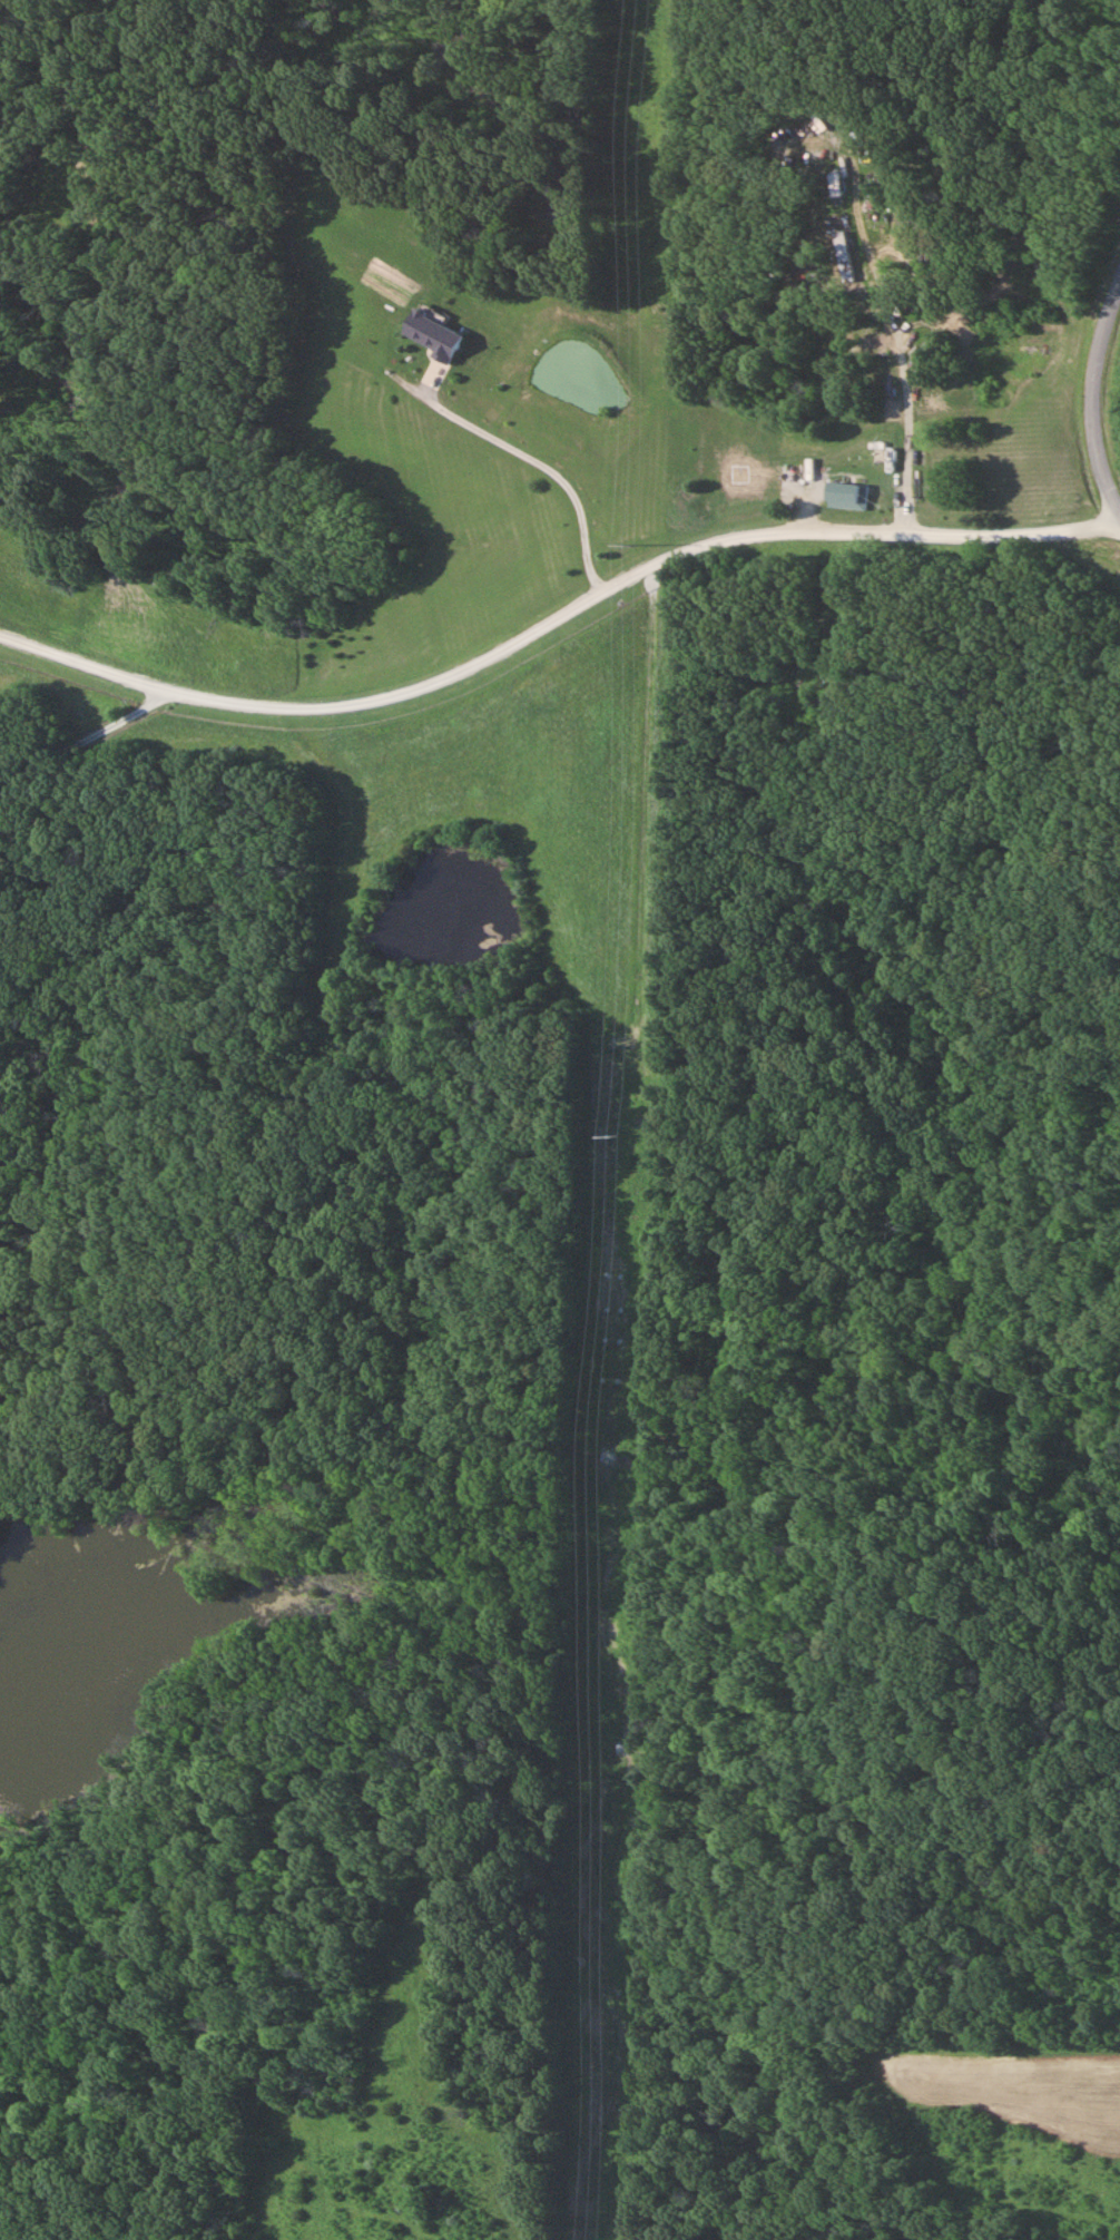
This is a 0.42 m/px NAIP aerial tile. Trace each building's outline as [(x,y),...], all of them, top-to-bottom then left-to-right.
[(435,351),(431,360),(449,368),(463,336),(411,312),(401,336),(435,351)] [(824,504),(861,504),(861,485),(824,485),(824,504)]
